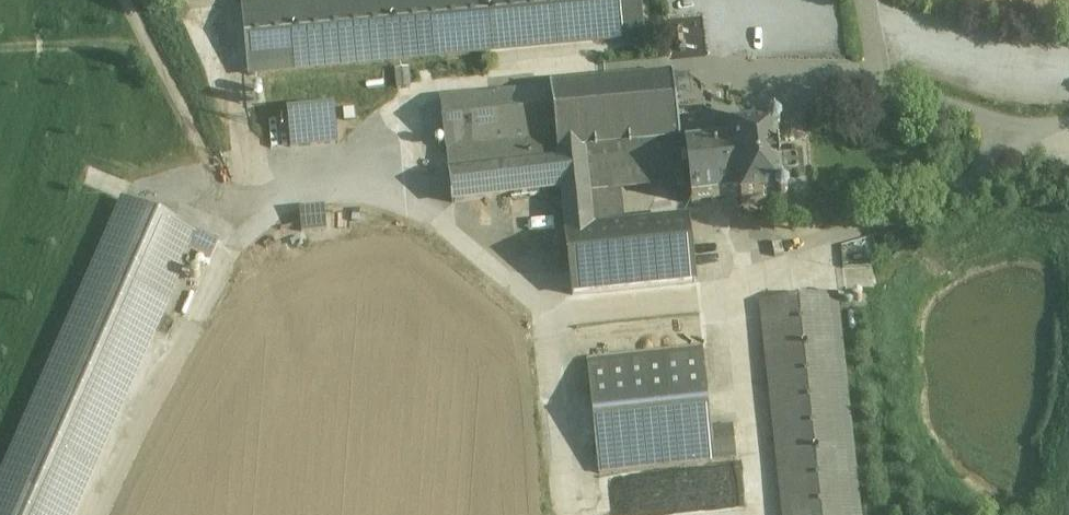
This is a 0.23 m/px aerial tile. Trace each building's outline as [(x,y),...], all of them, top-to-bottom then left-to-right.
[(242,5),(249,75),(645,36),(641,0),(294,0),(242,5)] [(408,72),(396,73),(397,90),(410,89),(408,72)] [(671,79),(548,92),(555,158),(584,155),(673,146),(678,146),(677,134),(671,79)] [(548,92),(441,103),(451,206),(559,195),(555,158),(548,92)] [(335,112),(287,117),(290,149),(338,144),(335,112)] [(767,135),(733,138),(734,145),(713,147),(712,140),(705,141),(704,132),(677,134),(678,146),(673,146),(674,151),(683,150),(689,205),(740,200),(740,207),(778,203),(781,206),(785,203),(785,198),(779,196),(778,179),(779,178),(777,159),(776,159),(774,138),(777,133),(776,130),(770,128),(767,135)] [(584,155),(555,158),(559,195),(563,235),(592,232),(584,155)] [(0,481),(0,514),(74,514),(189,253),(210,262),(218,243),(123,201),(0,481)] [(592,232),(563,235),(570,300),(695,287),(688,222),(592,232)] [(874,263),(847,269),(850,285),(877,279),(874,263)] [(763,303),(786,514),(857,514),(833,296),(763,303)] [(704,353),(587,364),(598,476),(735,462),(732,431),(712,433),(704,353)] [(706,509),(722,509),(723,481),(708,480),(706,509)]
